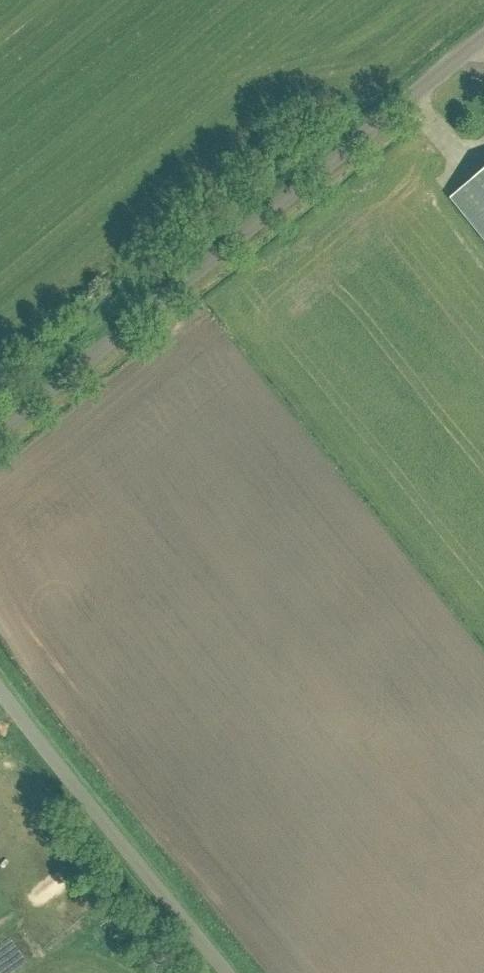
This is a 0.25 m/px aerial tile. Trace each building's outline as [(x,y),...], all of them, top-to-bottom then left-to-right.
[(453,199),(483,239),(483,174),(453,199)]
